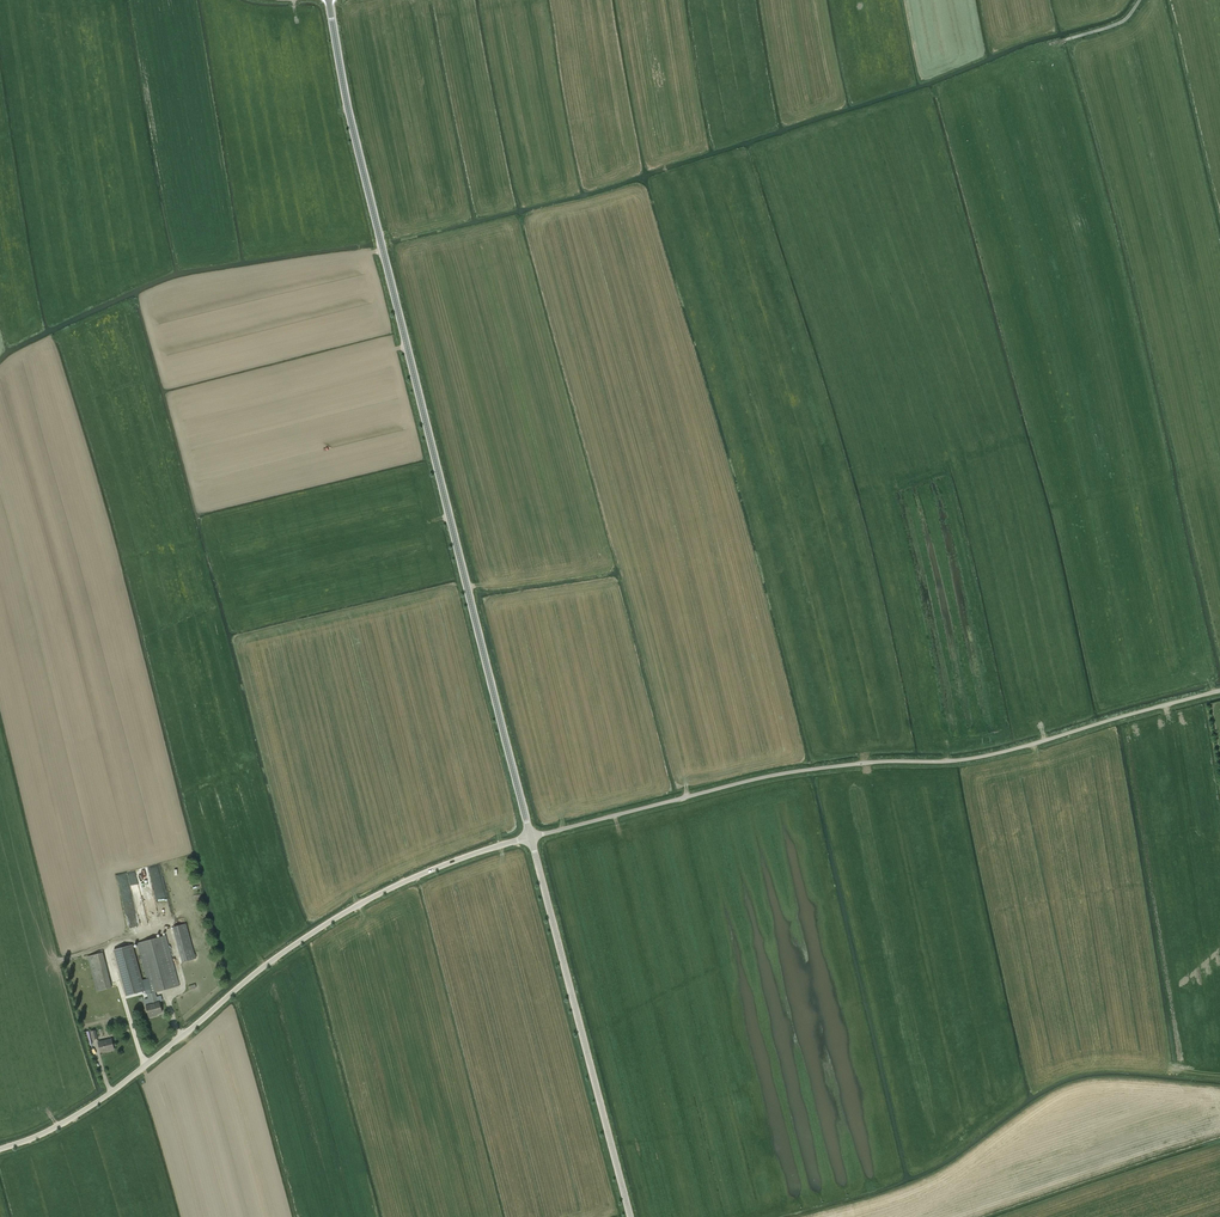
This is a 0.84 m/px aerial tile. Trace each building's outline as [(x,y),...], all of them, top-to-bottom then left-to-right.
[(140,926),(149,924),(146,909),(155,907),(148,875),(137,877),(136,871),(129,873),(140,926)] [(172,927),(182,962),(196,958),(186,923),(172,927)] [(154,1016),(154,1014),(162,1012),(159,1002),(156,992),(180,985),(166,935),(137,943),(150,993),(147,994),(150,1004),(146,1005),(149,1017),(154,1016)] [(133,944),(114,949),(126,996),(145,991),(133,944)] [(97,991),(111,988),(103,952),(88,956),(97,991)] [(108,1051),(114,1049),(111,1038),(98,1042),(100,1052),(108,1050),(108,1051)]
